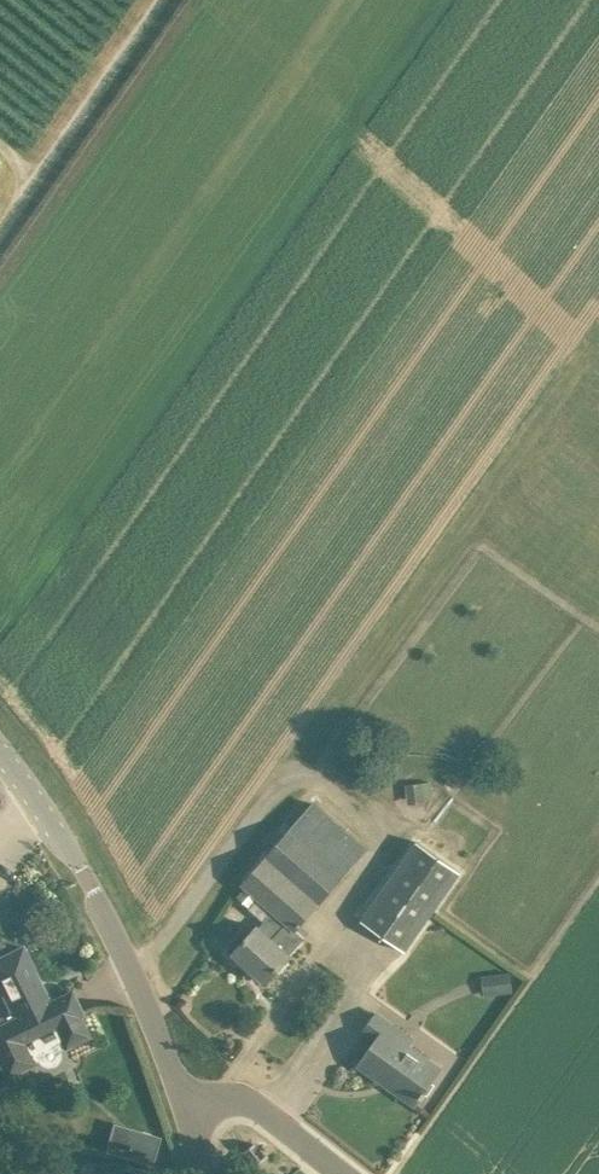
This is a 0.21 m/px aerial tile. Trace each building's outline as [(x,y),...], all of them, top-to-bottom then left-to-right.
[(423,782),(407,783),(408,803),(425,801),(423,782)] [(244,882),(259,896),(275,910),(297,929),(369,848),(316,799),(291,829),(244,882)] [(362,919),(381,932),(406,949),(461,869),(437,853),(417,839),(396,870),(362,919)] [(259,925),(235,952),(267,981),(305,936),(297,929),(275,910),(259,896),(250,906),(266,920),(261,926),(259,925)] [(22,946),(0,957),(0,986),(16,1019),(0,1026),(0,1059),(8,1075),(34,1062),(29,1051),(60,1036),(65,1046),(88,1035),(78,1014),(81,1012),(70,990),(48,1001),(22,946)] [(511,971),(497,972),(499,992),(514,990),(511,971)] [(376,1041),(360,1064),(378,1076),(380,1073),(418,1099),(415,1103),(416,1103),(422,1095),(423,1097),(427,1091),(425,1090),(441,1069),(410,1047),(415,1040),(378,1014),(365,1033),(376,1041)] [(125,1126),(118,1150),(154,1161),(161,1137),(125,1126)] [(243,1149),(254,1162),(263,1155),(252,1142),(243,1149)]
